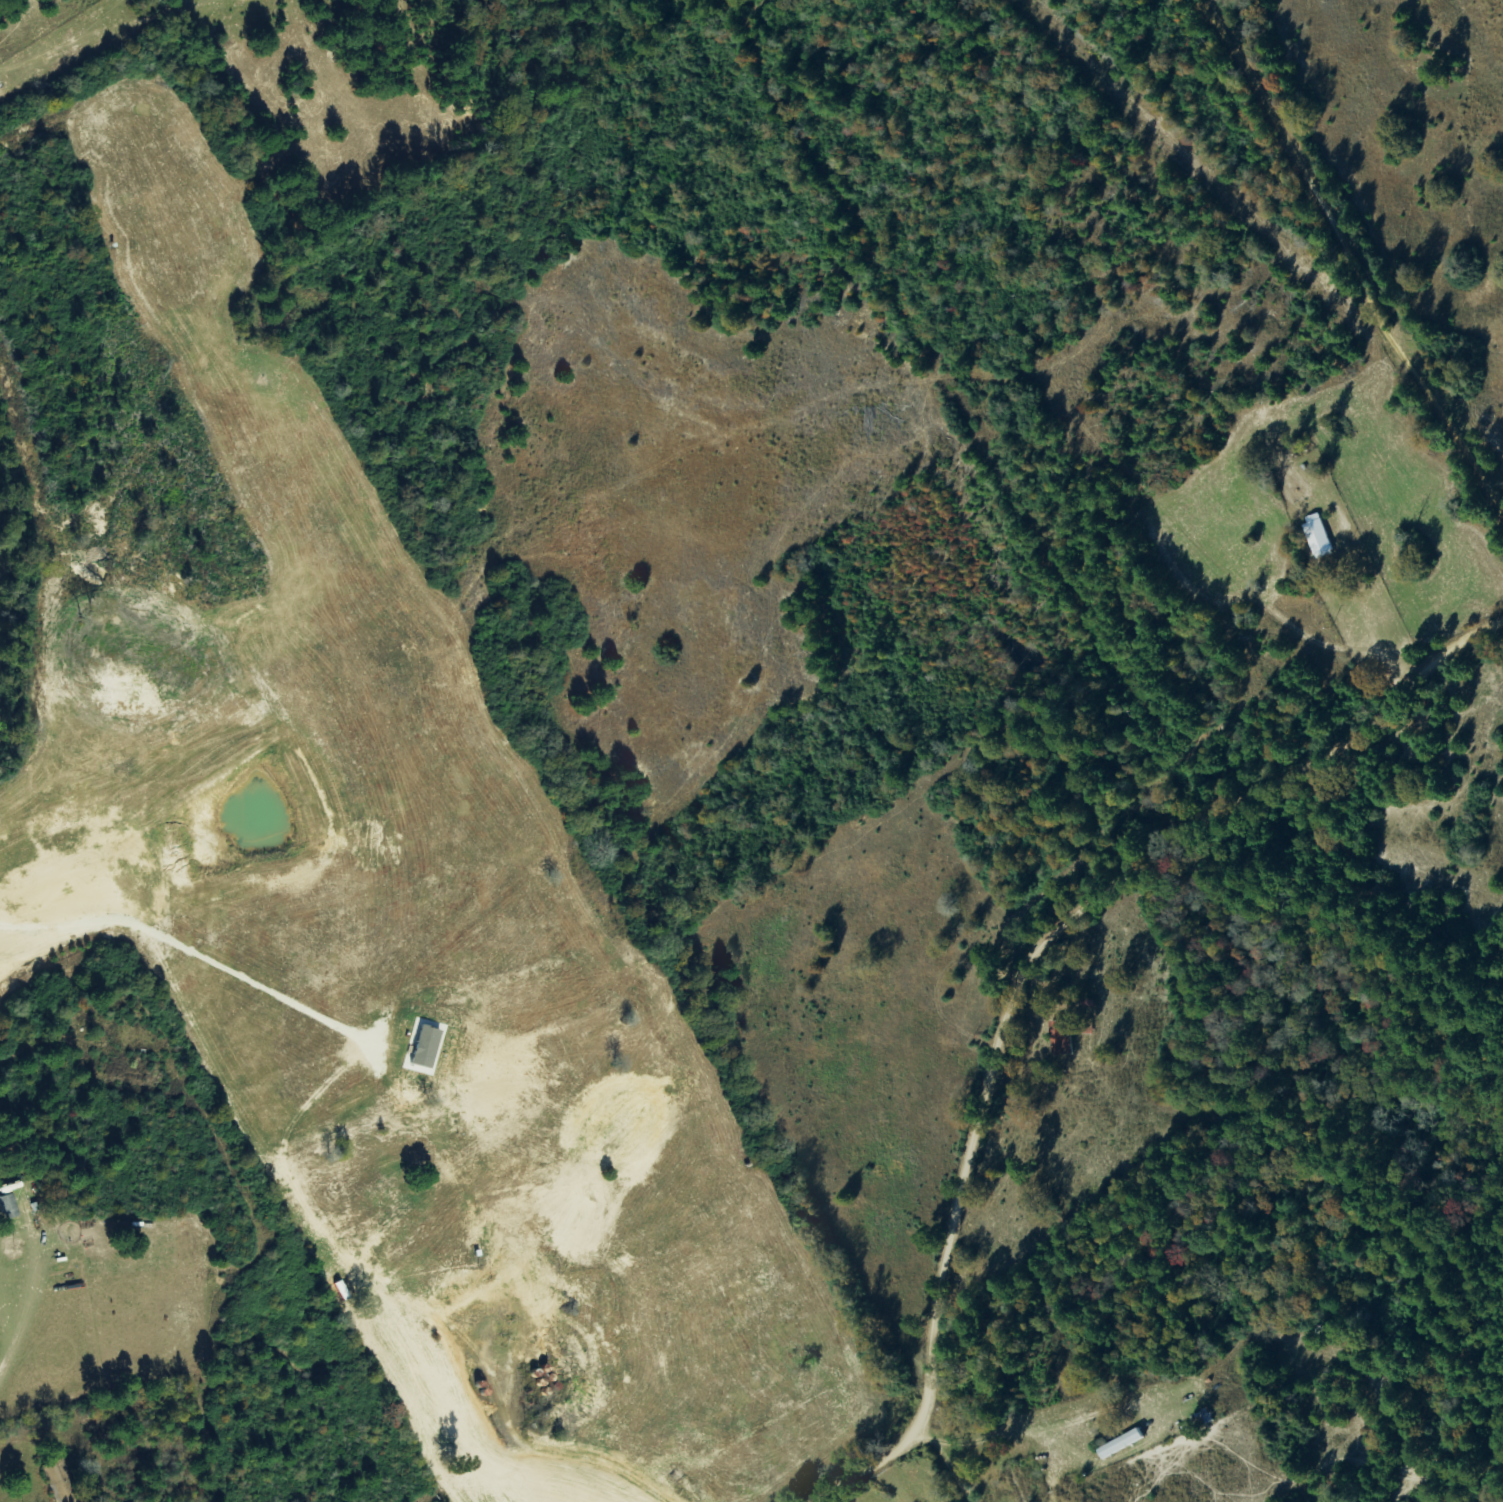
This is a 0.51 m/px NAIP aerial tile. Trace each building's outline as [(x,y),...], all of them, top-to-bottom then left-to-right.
[(1301,522),(1314,558),(1332,551),(1319,515),(1301,522)] [(1081,1035),(1092,1035),(1092,1022),(1081,1022),(1081,1035)] [(4,1220),(21,1217),(16,1194),(0,1197),(0,1199),(4,1220)] [(1095,1448),(1099,1459),(1144,1440),(1139,1430),(1095,1448)]
